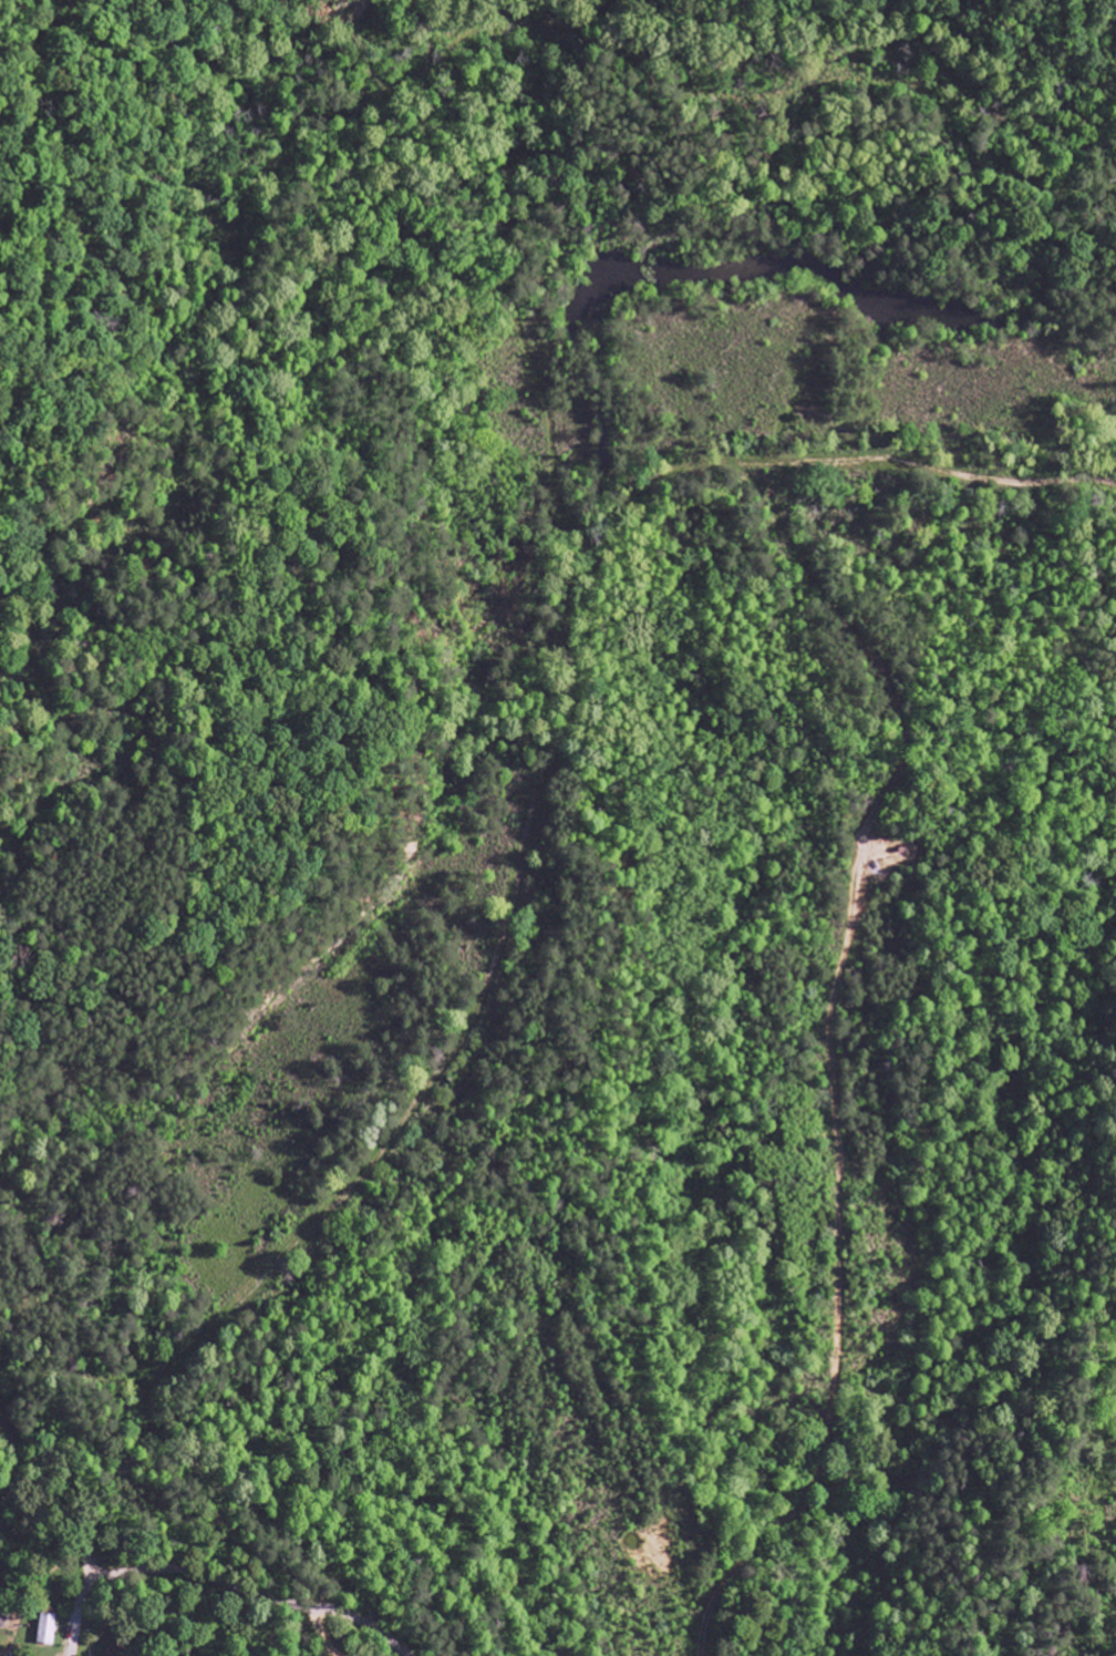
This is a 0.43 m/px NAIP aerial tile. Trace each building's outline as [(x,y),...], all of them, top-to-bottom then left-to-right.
[(55,1614),(38,1613),(36,1643),(54,1644),(55,1614)]
